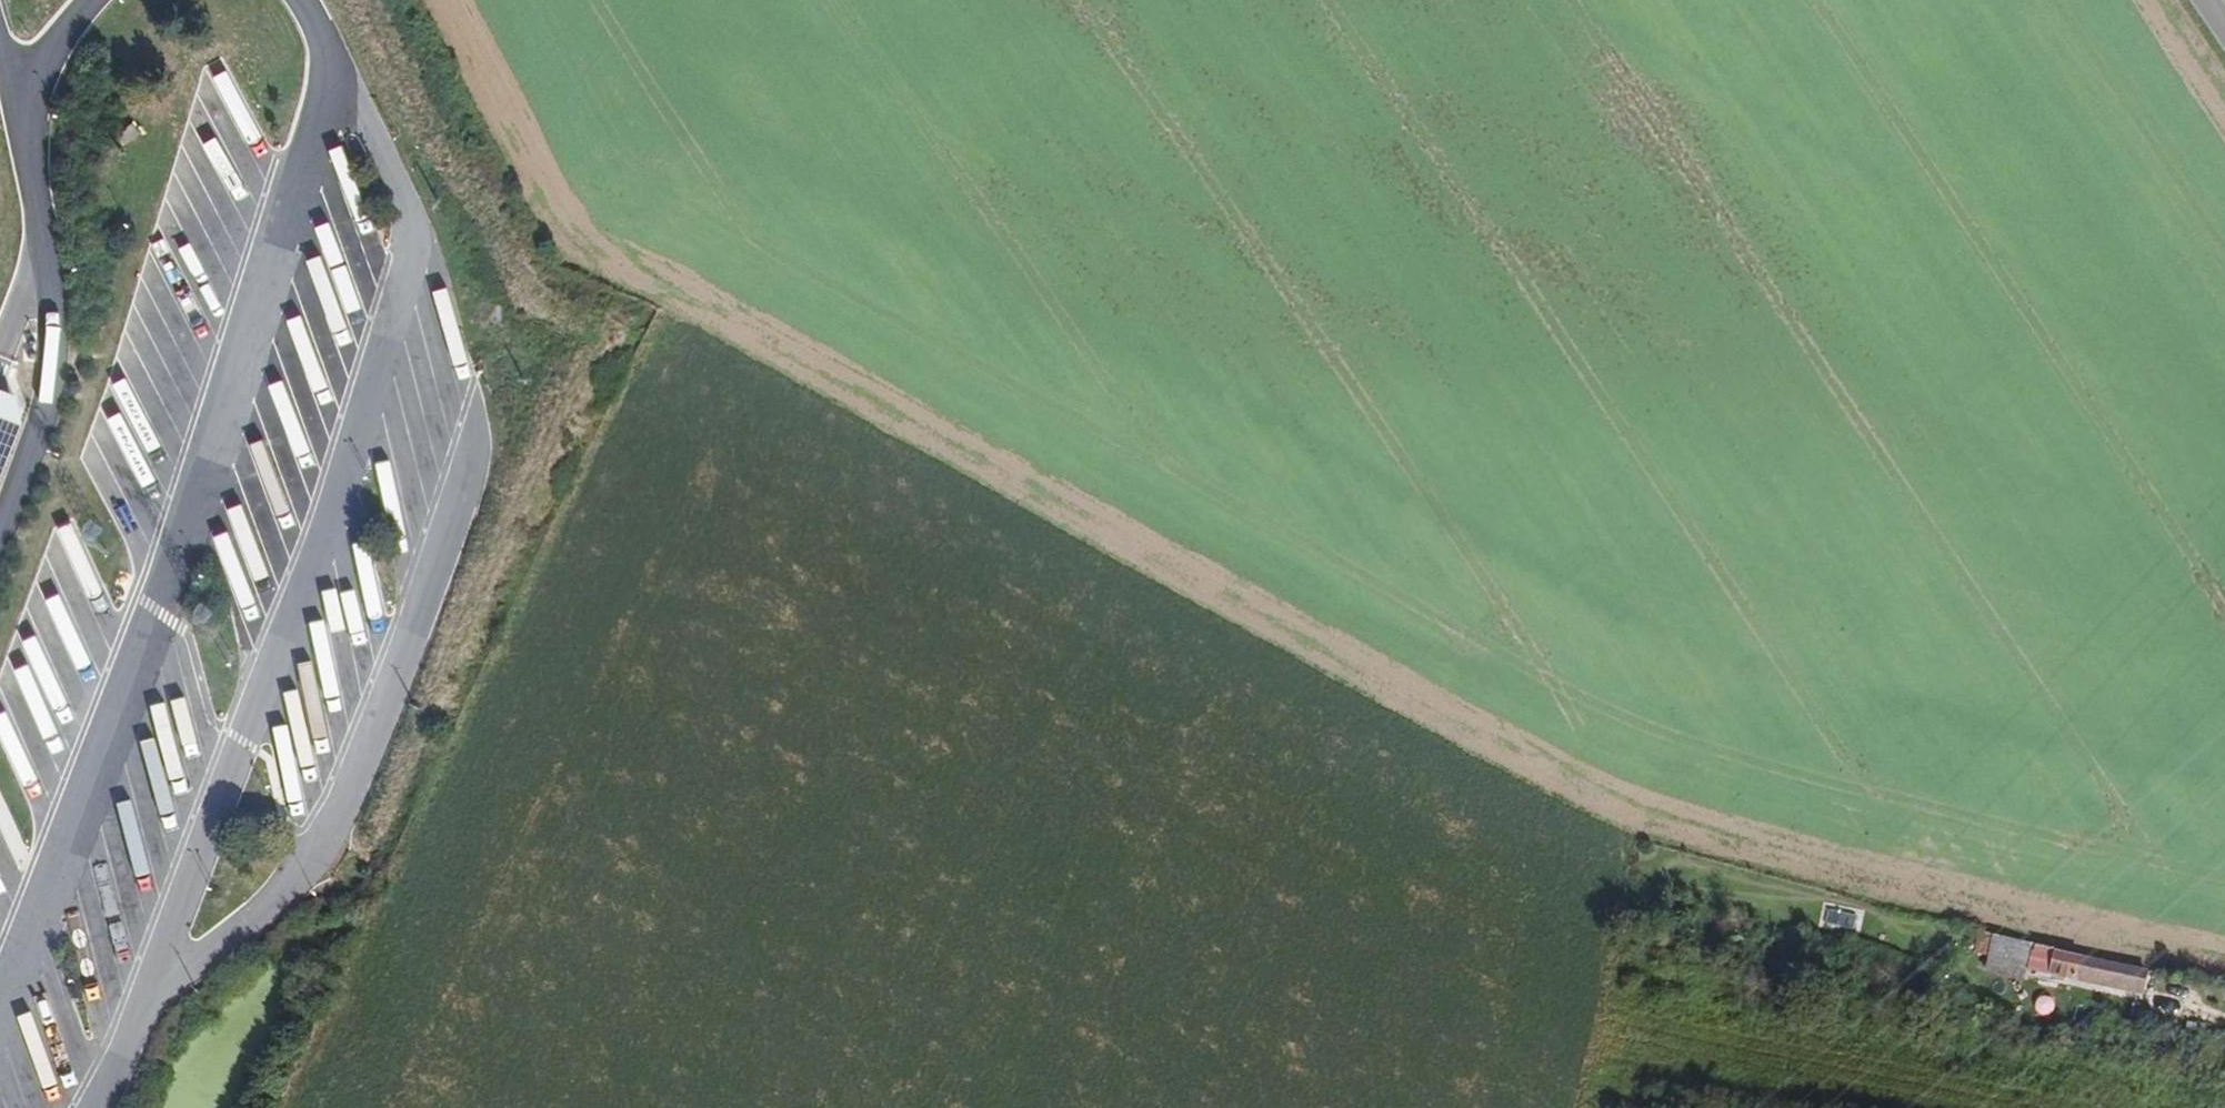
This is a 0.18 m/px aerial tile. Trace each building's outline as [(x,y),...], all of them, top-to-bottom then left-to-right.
[(134,119),(115,133),(126,147),(145,132),(134,119)] [(500,302),(489,318),(500,326),(511,310),(500,302)] [(30,345),(35,345),(37,341),(35,336),(30,336),(27,341),(30,345)] [(29,357),(34,357),(36,353),(34,348),(29,348),(27,353),(29,357)] [(2,390),(0,395),(0,478),(21,424),(23,420),(18,395),(2,390)] [(2125,984),(1976,948),(1970,970),(2120,1005),(2125,984)]
